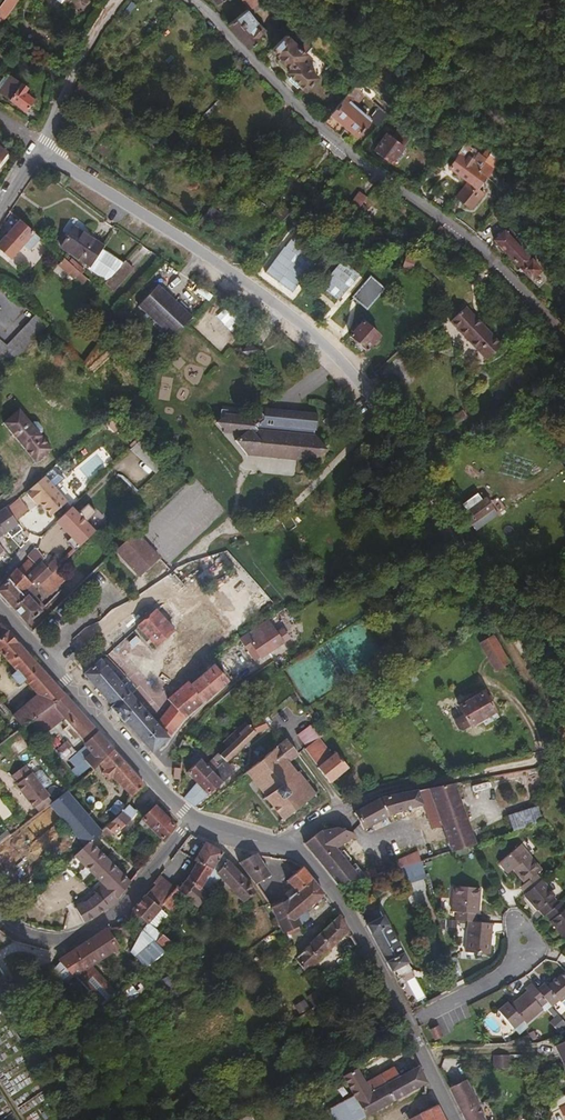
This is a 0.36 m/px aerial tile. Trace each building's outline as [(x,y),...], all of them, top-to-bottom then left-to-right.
[(11,0),(1,0),(0,1),(0,9),(3,12),(11,0)] [(252,12),(267,1),(266,0),(259,0),(253,5),(229,22),(251,46),(268,29),(252,12)] [(307,41),(293,26),(289,30),(304,45),(307,41)] [(318,75),(301,58),(313,46),(307,41),(304,45),(301,48),(286,33),(273,47),(292,66),(289,70),(306,87),(318,75)] [(19,79),(11,72),(0,85),(0,88),(7,94),(19,79)] [(24,107),(32,96),(23,88),(26,84),(19,79),(7,94),(24,107)] [(99,94),(90,89),(79,82),(75,89),(95,102),(99,94)] [(354,97),(361,89),(355,84),(349,92),(353,96),(354,97)] [(348,101),(353,96),(349,92),(344,97),(348,101)] [(357,134),(370,120),(348,101),(344,97),(323,120),(338,133),(346,123),(357,134)] [(98,119),(107,105),(100,100),(91,114),(98,119)] [(404,145),(413,133),(405,126),(395,138),(404,145)] [(395,138),(387,132),(376,145),(392,159),(404,145),(395,138)] [(469,179),(484,161),(487,157),(479,151),(471,161),(467,157),(474,148),(467,142),(450,164),(468,179),(469,179)] [(284,162),(289,156),(283,150),(278,156),(284,162)] [(487,177),(493,168),(484,161),(469,179),(477,186),(485,176),(487,177)] [(70,178),(60,170),(56,176),(66,184),(70,178)] [(471,206),(484,191),(477,186),(469,179),(468,179),(456,194),(471,206)] [(344,224),(366,195),(359,189),(349,202),(350,204),(338,219),(344,224)] [(46,241),(20,218),(7,234),(21,247),(30,237),(41,246),(46,241)] [(90,265),(103,245),(76,227),(62,247),(90,265)] [(508,253),(521,242),(520,240),(517,242),(505,229),(494,239),(508,253)] [(21,247),(7,234),(0,242),(0,248),(11,258),(21,247)] [(532,260),(533,259),(521,247),(524,245),(521,242),(508,253),(522,269),(523,269),(531,277),(540,269),(532,260)] [(88,278),(67,259),(65,257),(59,264),(69,272),(71,271),(84,282),(88,278)] [(112,289),(134,267),(126,259),(104,281),(112,289)] [(361,302),(374,289),(378,293),(384,286),(370,273),(351,294),(361,302)] [(193,311),(160,278),(140,299),(173,333),(193,311)] [(502,342),(465,304),(450,318),(488,356),(502,342)] [(44,318),(49,311),(41,305),(37,312),(44,318)] [(367,322),(379,309),(376,306),(372,310),(369,307),(360,317),(362,320),(350,334),(364,347),(366,349),(373,341),(378,336),(379,334),(367,322)] [(49,322),(55,315),(49,311),(44,318),(49,322)] [(20,354),(47,322),(35,313),(9,346),(20,354)] [(252,356),(259,347),(250,340),(243,349),(252,356)] [(5,342),(0,348),(0,358),(10,366),(20,354),(9,346),(5,342)] [(275,414),(276,404),(264,402),(263,410),(265,413),(275,414)] [(257,450),(289,453),(311,456),(325,444),(319,437),(314,430),(312,430),(313,425),(314,426),(316,408),(276,404),(275,414),(265,413),(263,410),(258,404),(248,412),(246,411),(224,408),(224,412),(222,412),(216,416),(220,422),(223,422),(222,426),(239,428),(240,429),(234,434),(246,449),(252,444),(254,447),(257,450)] [(51,449),(17,408),(1,421),(34,462),(51,449)] [(65,499),(43,473),(25,489),(31,497),(34,495),(37,498),(49,513),(65,499)] [(31,497),(25,489),(17,495),(26,505),(33,499),(31,497)] [(480,514),(492,506),(486,497),(482,499),(476,491),(461,503),(467,510),(463,513),(470,522),(471,521),(475,528),(485,521),(480,514)] [(26,505),(17,495),(5,505),(15,518),(27,507),(26,505)] [(4,504),(0,507),(0,522),(6,530),(11,526),(16,532),(22,527),(15,518),(5,505),(4,504)] [(155,550),(135,528),(120,542),(140,564),(155,550)] [(141,568),(157,552),(155,550),(140,564),(120,542),(119,544),(141,568)] [(45,555),(36,545),(28,554),(37,563),(42,558),(45,555)] [(41,582),(56,567),(66,558),(59,551),(47,563),(42,558),(37,563),(36,565),(26,575),(32,581),(37,586),(41,582)] [(36,565),(28,557),(18,567),(26,575),(36,565)] [(32,581),(26,575),(18,567),(17,566),(7,576),(21,591),(32,581)] [(49,590),(64,576),(56,567),(41,582),(49,590)] [(7,576),(0,584),(0,590),(10,602),(21,591),(7,576)] [(37,603),(41,599),(34,592),(38,588),(37,586),(32,581),(21,591),(10,602),(27,621),(42,609),(41,608),(37,603)] [(181,583),(167,596),(183,615),(198,602),(181,583)] [(45,604),(41,599),(37,603),(41,608),(45,604)] [(154,642),(173,626),(156,606),(139,621),(137,623),(154,642)] [(254,658),(285,635),(274,620),(272,623),(269,618),(238,636),(254,658)] [(489,625),(484,618),(480,621),(484,628),(489,625)] [(7,628),(0,636),(0,649),(3,652),(17,668),(12,673),(20,682),(25,677),(39,664),(7,628)] [(509,660),(493,632),(479,641),(495,668),(509,660)] [(121,681),(120,679),(118,677),(120,676),(118,674),(117,675),(112,671),(114,669),(113,668),(112,669),(108,665),(109,664),(107,662),(105,663),(100,657),(84,671),(111,702),(109,704),(111,705),(110,707),(120,718),(121,718),(122,719),(124,717),(152,749),(168,734),(157,722),(155,719),(123,683),(125,682),(123,680),(121,681)] [(191,708),(227,679),(210,659),(195,672),(195,671),(167,696),(172,702),(184,715),(191,708)] [(32,685),(46,672),(39,664),(25,677),(32,685)] [(398,680),(412,670),(407,665),(394,675),(398,680)] [(404,686),(417,676),(412,670),(398,680),(404,686)] [(53,700),(64,692),(46,672),(32,685),(37,691),(12,712),(22,724),(30,718),(53,700)] [(489,712),(494,709),(483,690),(477,693),(475,691),(468,695),(469,697),(467,699),(458,704),(462,711),(454,716),(454,721),(458,726),(461,727),(468,722),(469,723),(474,720),(475,723),(490,714),(489,712)] [(92,723),(64,692),(53,700),(65,713),(73,722),(67,727),(76,736),(81,731),(82,733),(92,723)] [(65,713),(53,700),(30,718),(41,732),(46,729),(65,713)] [(168,734),(184,715),(172,702),(157,722),(168,734)] [(255,731),(264,726),(260,716),(259,716),(247,722),(246,723),(239,730),(238,731),(240,733),(231,741),(237,747),(255,731)] [(239,730),(246,723),(244,720),(236,727),(239,730)] [(84,741),(97,729),(92,723),(82,733),(79,735),(84,741)] [(317,735),(308,723),(296,732),(306,744),(316,735),(317,735)] [(231,741),(240,733),(238,731),(235,728),(223,739),(228,745),(231,741)] [(112,747),(97,729),(84,741),(86,743),(83,745),(78,750),(84,757),(86,759),(89,763),(92,766),(98,761),(100,759),(112,747)] [(84,741),(79,735),(82,733),(81,731),(76,736),(83,745),(86,743),(84,741)] [(347,765),(335,749),(330,752),(316,735),(306,744),(304,745),(317,765),(328,780),(347,765)] [(313,790),(305,780),(307,778),(306,776),(303,778),(297,770),(300,768),(299,766),(295,769),(287,758),(297,750),(286,736),(245,769),(264,793),(261,795),(263,797),(265,795),(271,803),(269,805),(270,807),(273,805),(280,815),(278,817),(280,818),(282,817),(283,818),(285,817),(283,815),(290,810),(292,811),(294,809),(293,808),(303,800),(304,801),(306,800),(304,799),(312,793),(313,795),(315,793),(314,791),(316,790),(315,788),(313,790)] [(60,746),(54,738),(49,742),(56,750),(60,746)] [(231,753),(237,747),(231,741),(228,745),(226,747),(231,753)] [(143,781),(112,747),(100,759),(98,761),(104,766),(102,770),(108,776),(111,774),(130,793),(143,781)] [(226,757),(231,753),(226,747),(221,751),(226,757)] [(221,779),(235,766),(226,757),(221,751),(220,753),(221,754),(216,759),(218,761),(210,768),(209,766),(195,779),(194,780),(183,795),(193,803),(222,779),(221,779)] [(195,779),(209,766),(210,768),(218,761),(216,759),(221,754),(220,753),(218,751),(206,762),(195,752),(188,759),(192,763),(185,769),(195,779)] [(76,774),(89,763),(86,759),(84,757),(71,768),(76,774)] [(48,792),(30,770),(29,770),(23,763),(10,773),(16,781),(15,782),(33,805),(48,792)] [(481,826),(466,779),(453,781),(464,815),(470,831),(474,841),(486,838),(481,826)] [(464,815),(453,781),(428,786),(440,823),(464,815)] [(99,829),(70,793),(74,789),(70,785),(50,801),(84,843),(89,838),(99,829)] [(440,823),(428,786),(416,788),(421,801),(429,826),(440,823)] [(363,827),(389,812),(421,801),(416,788),(382,795),(369,801),(353,811),(363,827)] [(119,811),(125,804),(120,800),(114,807),(119,811)] [(127,819),(131,814),(135,807),(132,806),(127,801),(125,804),(119,811),(118,812),(106,824),(114,831),(127,819)] [(173,822),(155,802),(145,811),(142,815),(149,822),(162,836),(173,822)] [(541,820),(534,805),(507,813),(513,829),(541,820)] [(144,827),(149,822),(142,815),(138,821),(144,827)] [(470,831),(464,815),(440,823),(446,838),(470,831)] [(334,846),(354,834),(350,828),(348,830),(338,825),(320,829),(334,846)] [(334,846),(320,829),(304,842),(314,853),(337,883),(357,877),(358,878),(378,871),(377,869),(374,870),(372,864),(362,868),(357,862),(354,860),(349,864),(334,846)] [(450,849),(474,841),(470,831),(446,838),(450,849)] [(193,858),(204,840),(189,832),(177,847),(193,858)] [(118,893),(129,878),(89,838),(84,843),(73,853),(101,880),(93,888),(97,891),(75,904),(84,919),(90,916),(118,893)] [(199,885),(205,876),(220,851),(221,849),(204,840),(193,858),(196,860),(182,880),(176,886),(185,893),(194,881),(199,885)] [(537,866),(517,842),(497,860),(506,871),(511,866),(523,880),(517,885),(523,891),(538,878),(532,871),(537,866)] [(397,865),(418,859),(415,849),(394,855),(397,865)] [(249,883),(220,851),(205,876),(199,885),(194,881),(185,893),(196,902),(219,874),(242,899),(254,890),(249,883)] [(269,874),(256,851),(254,851),(238,860),(255,882),(269,874)] [(300,886),(310,876),(306,871),(301,865),(287,878),(296,889),(300,886)] [(162,900),(166,894),(174,887),(158,872),(153,879),(154,881),(143,893),(157,905),(162,900)] [(304,907),(322,892),(310,876),(300,886),(296,889),(288,897),(293,909),(296,914),(304,907)] [(554,901),(548,894),(550,892),(538,878),(523,891),(520,893),(533,909),(534,908),(539,914),(541,912),(554,901)] [(476,910),(479,884),(453,881),(450,907),(455,908),(454,917),(466,918),(473,919),(474,909),(476,910)] [(176,904),(185,893),(176,886),(175,885),(174,887),(166,894),(176,904)] [(151,913),(158,906),(157,905),(143,893),(133,906),(147,918),(151,913)] [(176,904),(166,894),(162,900),(172,909),(176,904)] [(293,909),(288,897),(271,905),(276,918),(293,909)] [(562,904),(561,905),(556,899),(554,901),(541,912),(546,918),(544,919),(558,935),(564,929),(564,907),(562,904)] [(147,918),(133,906),(131,909),(129,914),(143,926),(148,919),(147,918)] [(308,916),(308,911),(304,907),(296,914),(300,922),(304,919),(308,916)] [(296,914),(293,909),(276,918),(282,931),(300,922),(296,914)] [(159,920),(151,913),(147,918),(148,919),(155,925),(159,920)] [(304,970),(347,928),(339,913),(293,956),(304,970)] [(406,959),(395,938),(381,914),(371,919),(369,914),(362,918),(389,967),(406,959)] [(486,951),(490,921),(473,919),(466,918),(463,948),(486,951)] [(155,925),(148,919),(143,926),(141,928),(151,937),(164,949),(173,941),(155,925)] [(88,962),(117,943),(106,926),(59,957),(73,972),(88,962)] [(145,965),(164,949),(151,937),(134,953),(145,965)] [(115,991),(88,962),(73,972),(101,1001),(115,991)] [(564,993),(564,967),(547,983),(543,979),(536,986),(545,998),(548,1001),(557,994),(560,997),(564,993)] [(332,984),(323,972),(312,981),(320,993),(332,984)] [(524,1020),(542,1006),(539,1003),(545,998),(536,986),(530,979),(524,984),(526,987),(509,1001),(506,997),(496,1005),(511,1024),(521,1016),(524,1020)] [(328,1002),(324,996),(319,999),(323,1005),(328,1002)] [(564,1011),(564,1008),(559,1001),(553,1006),(560,1015),(564,1011)] [(300,1018),(307,1013),(304,1009),(297,1014),(300,1018)] [(553,1042),(564,1066),(564,1037),(553,1042)] [(504,1066),(504,1052),(482,1052),(482,1061),(489,1061),(489,1066),(504,1066)] [(363,1112),(424,1079),(415,1064),(397,1074),(354,1096),(363,1112)] [(354,1096),(397,1074),(392,1065),(388,1065),(363,1078),(355,1065),(341,1072),(352,1093),(354,1096)] [(475,1097),(465,1076),(448,1084),(461,1110),(467,1106),(465,1102),(472,1099),(471,1098),(475,1097)] [(354,1096),(352,1093),(325,1107),(332,1119),(333,1119),(347,1119),(363,1112),(354,1096)] [(475,1097),(471,1098),(472,1099),(465,1102),(467,1106),(461,1110),(466,1119),(486,1119),(484,1117),(475,1097)] [(436,1101),(419,1110),(424,1119),(445,1119),(436,1101)] [(332,1119),(325,1107),(301,1119),(331,1119),(332,1119)]
